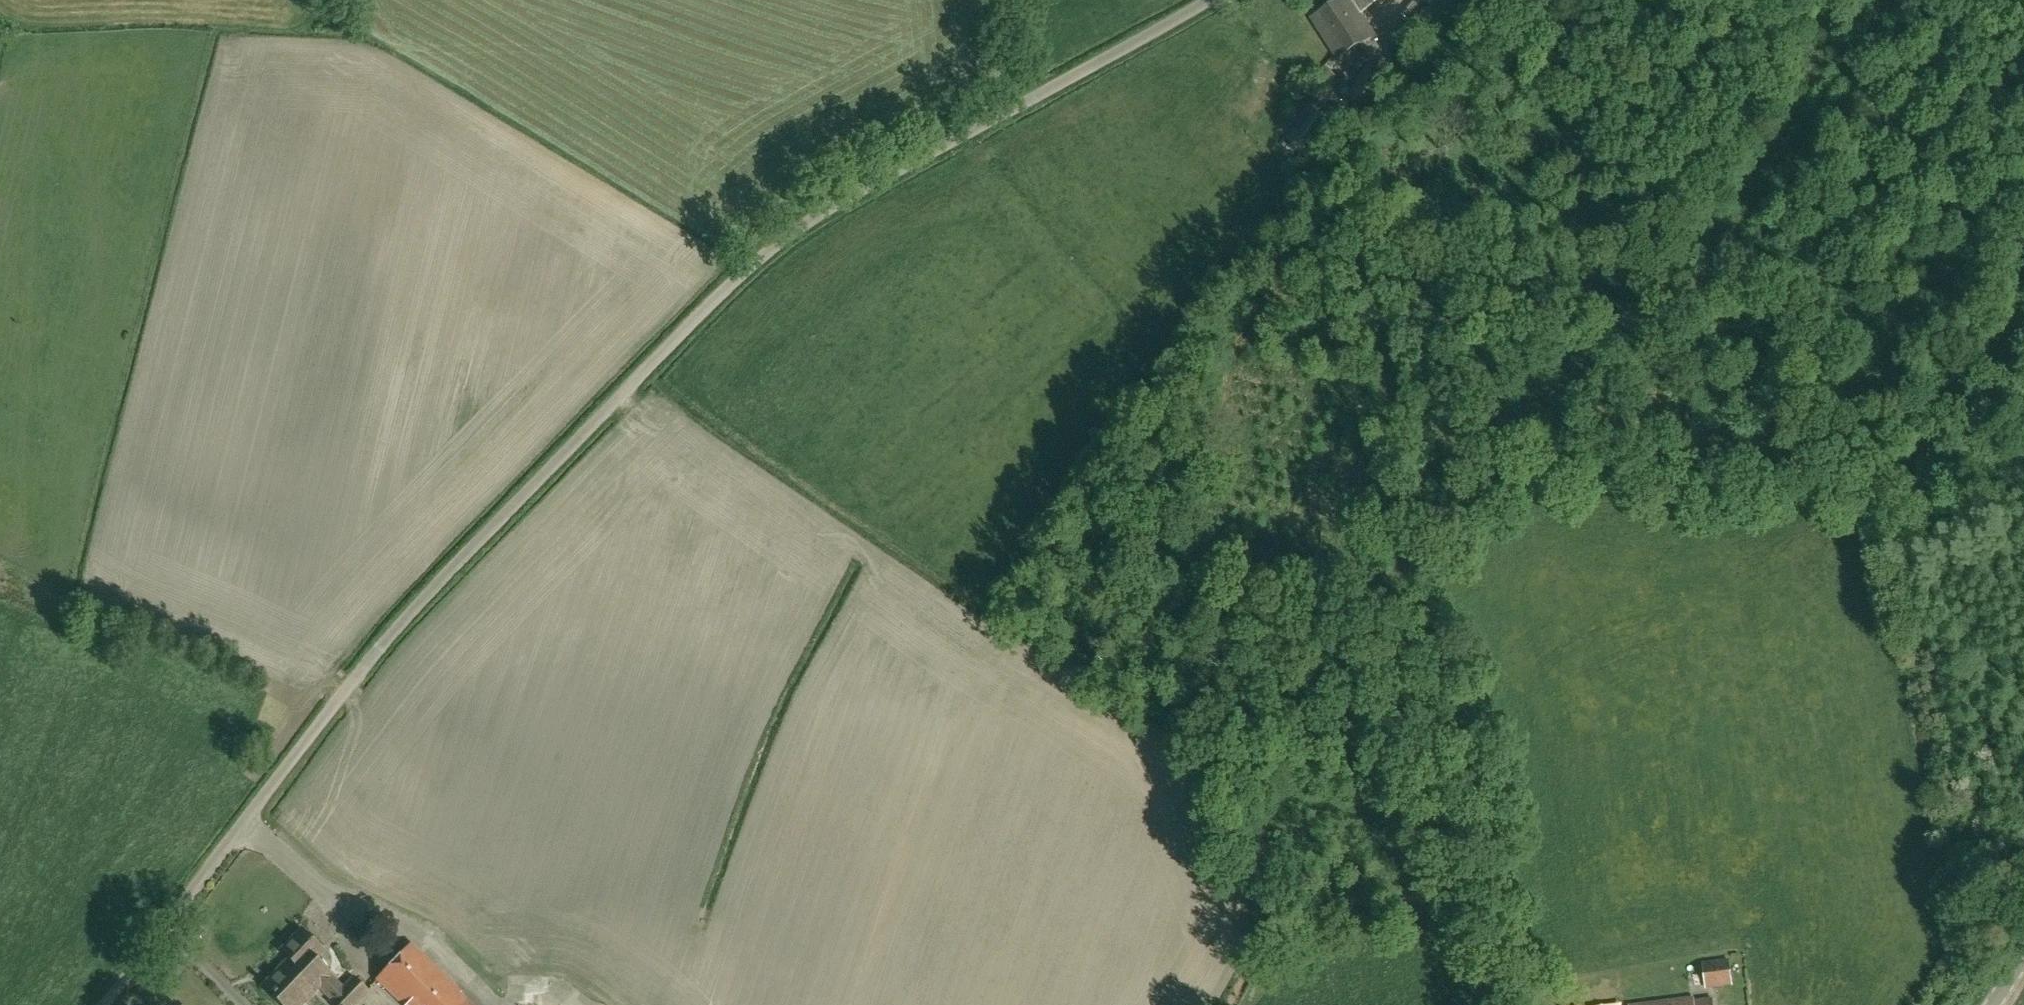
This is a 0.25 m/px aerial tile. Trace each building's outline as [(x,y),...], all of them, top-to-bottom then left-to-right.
[(1336,60),(1375,35),(1360,13),(1378,0),(1340,0),(1310,19),(1336,60)] [(1434,8),(1428,0),(1419,0),(1414,4),(1424,17),(1434,8)] [(1366,69),(1347,96),(1364,108),(1383,80),(1366,69)] [(291,959),(264,986),(284,1004),(292,1004),(303,994),(307,998),(318,987),(332,1001),(331,1002),(334,1004),(354,1004),(367,992),(353,980),(344,990),(313,959),(321,951),(301,932),(282,951),(291,959)] [(401,1004),(470,1004),(459,995),(461,993),(411,945),(377,981),(401,1004)] [(1702,963),(1705,989),(1732,985),(1729,959),(1702,963)]
